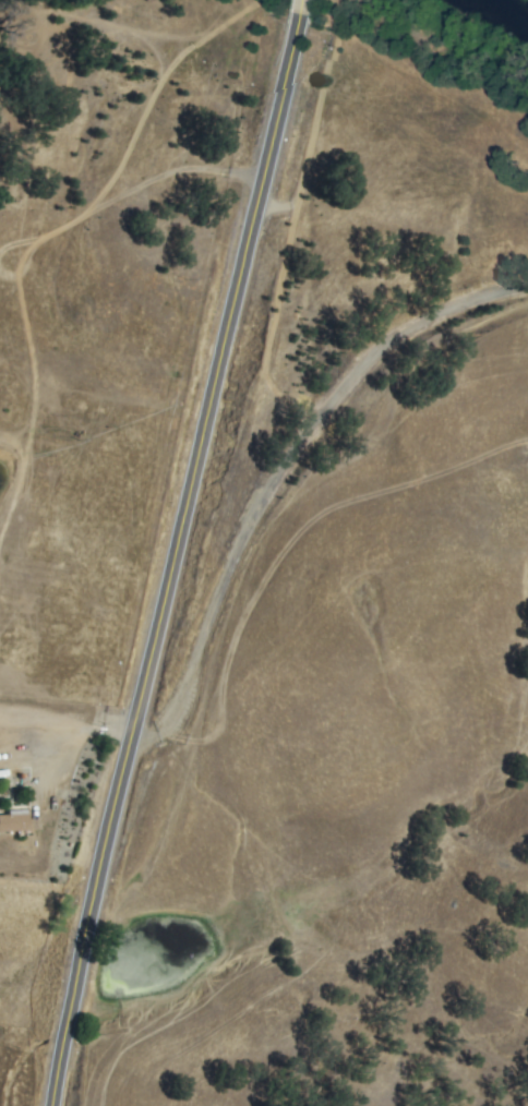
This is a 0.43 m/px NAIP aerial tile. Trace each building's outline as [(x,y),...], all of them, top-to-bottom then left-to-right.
[(28,830),(0,832),(0,816),(27,813),(28,830)]
